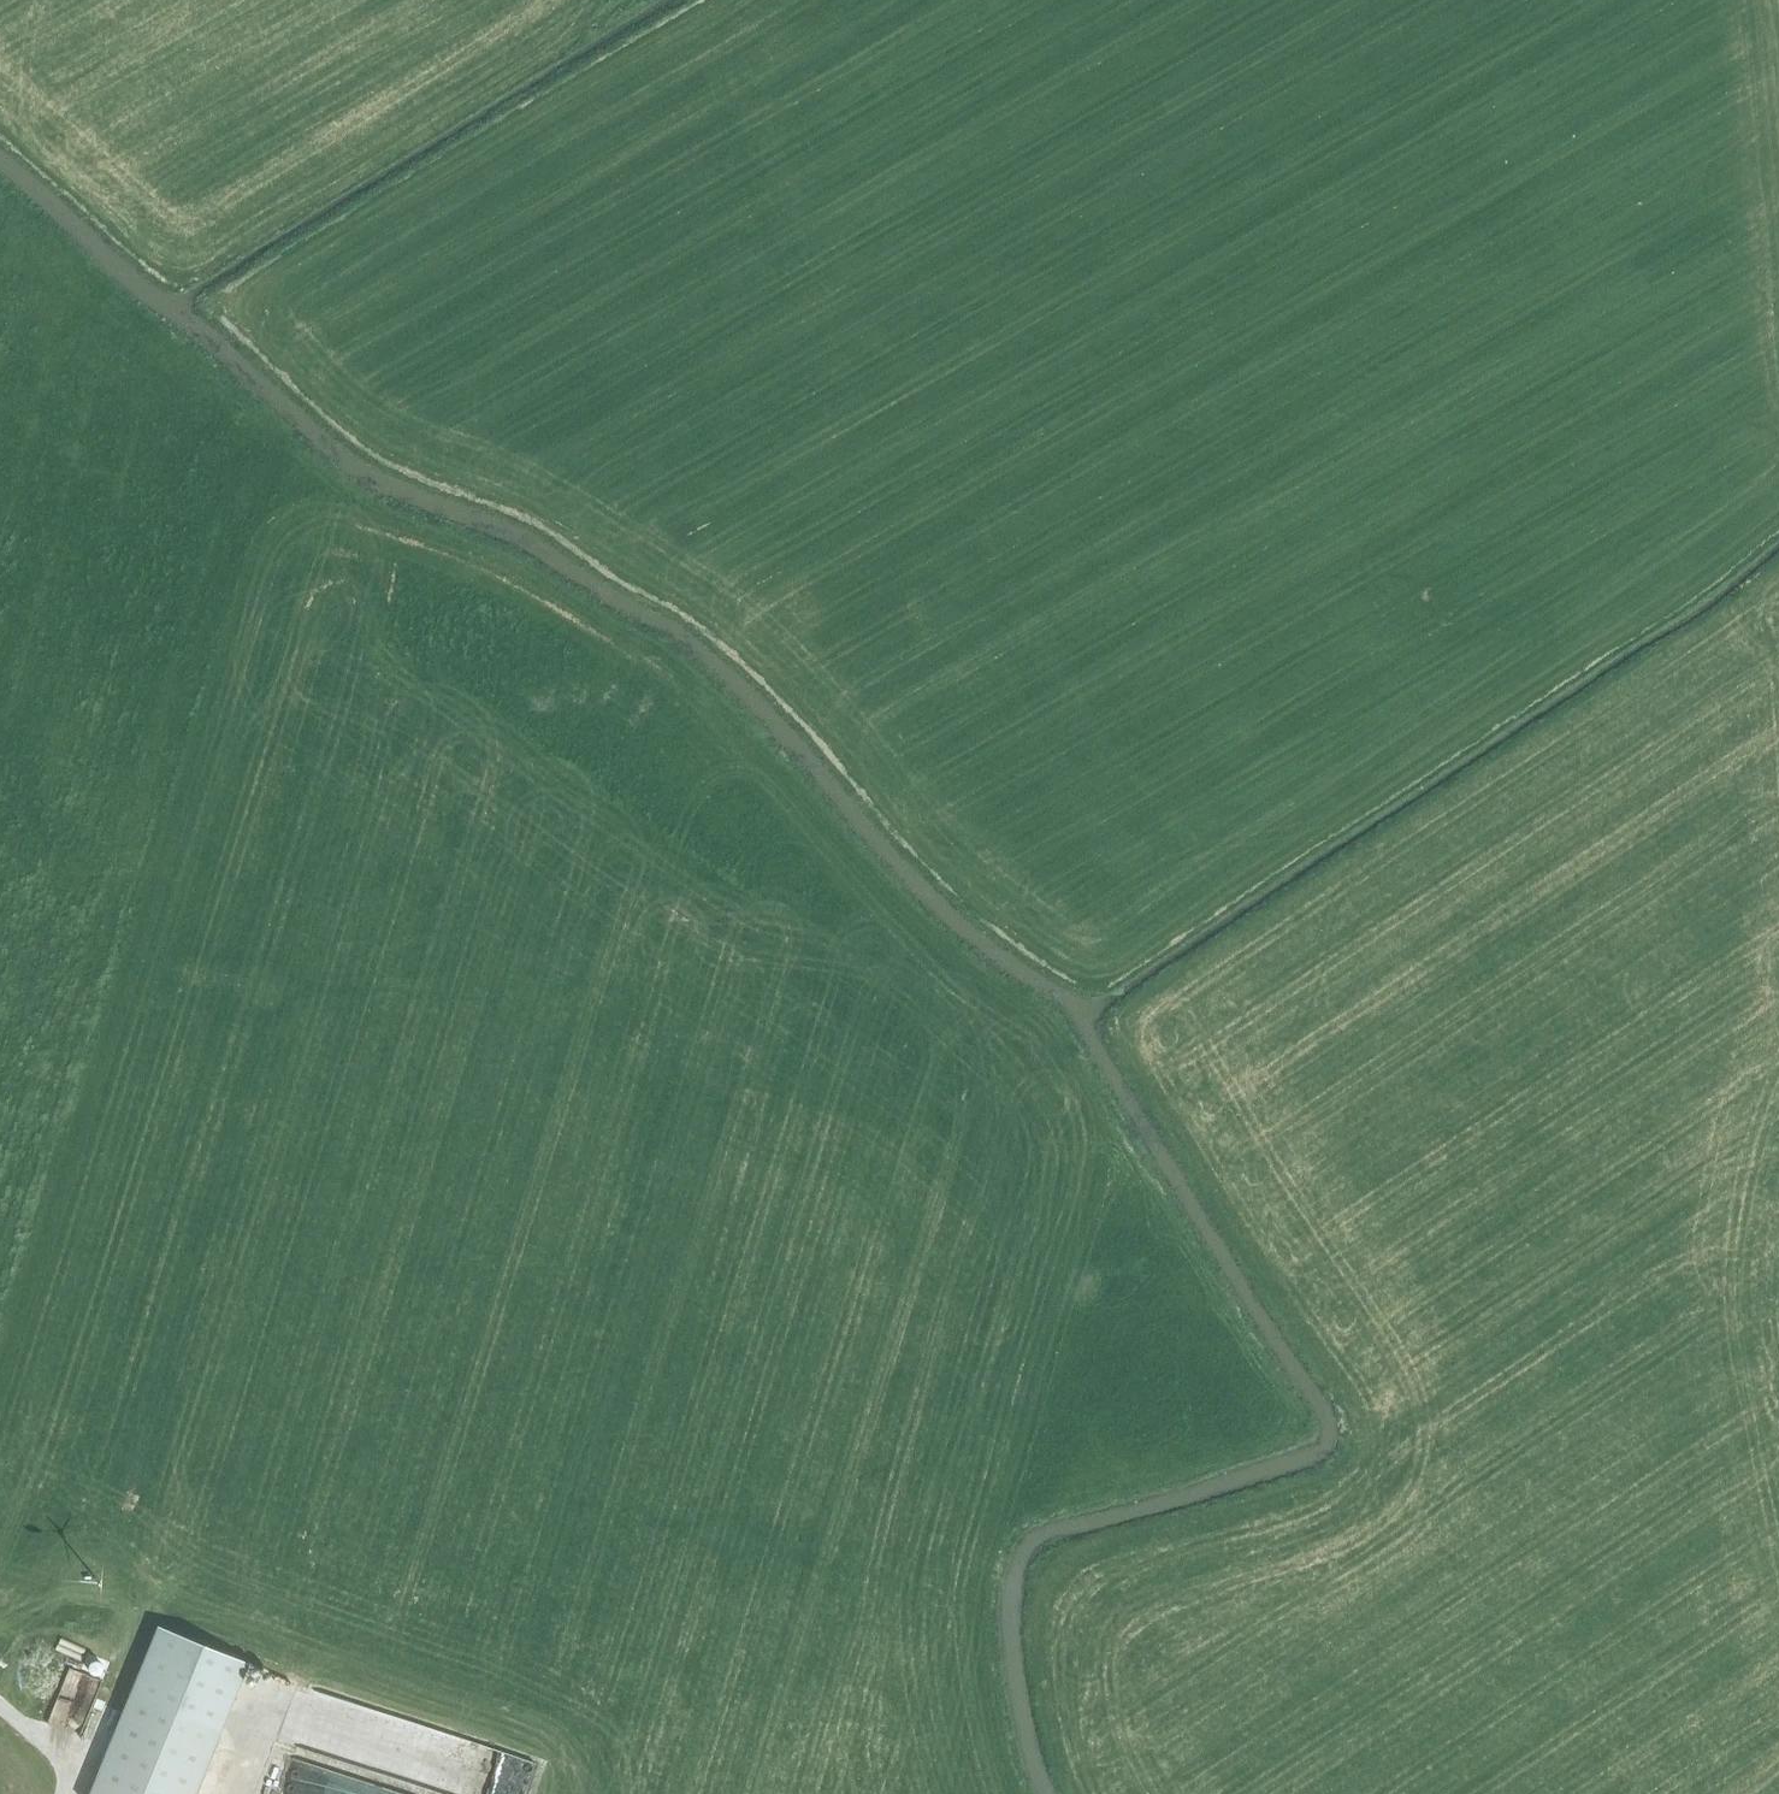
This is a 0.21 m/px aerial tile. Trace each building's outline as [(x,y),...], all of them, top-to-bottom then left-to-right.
[(155,1625),(87,1793),(193,1793),(247,1662),(155,1625)] [(83,1733),(103,1677),(72,1666),(52,1722),(83,1733)] [(539,1757),(376,1711),(362,1759),(378,1763),(377,1768),(414,1779),(410,1793),(528,1793),(539,1757)]
